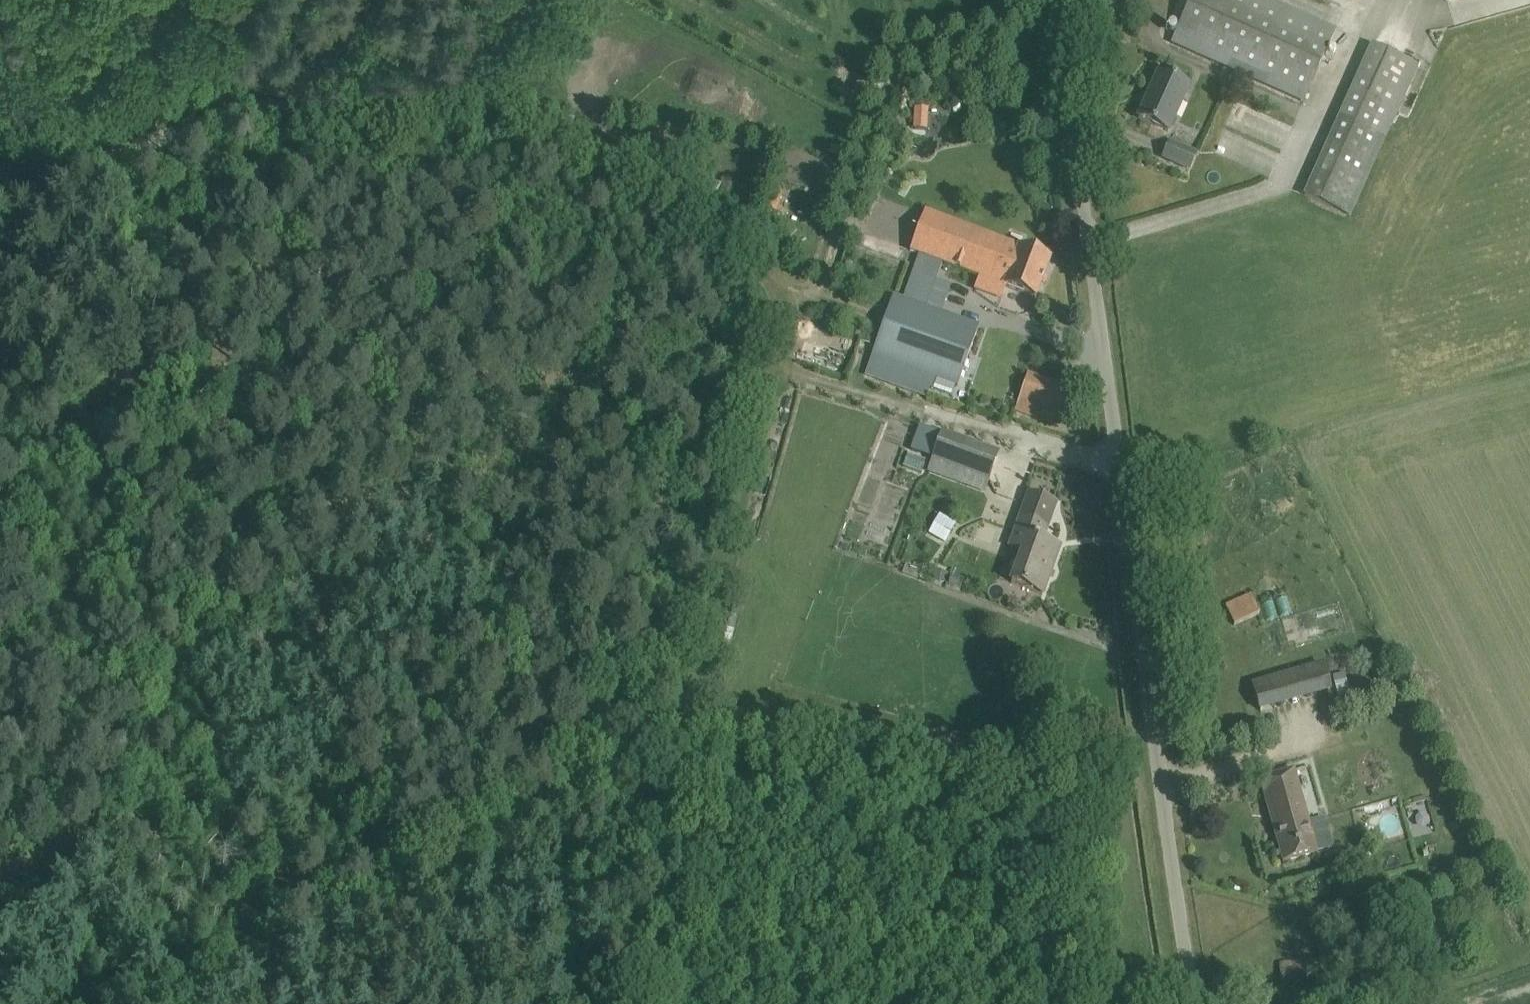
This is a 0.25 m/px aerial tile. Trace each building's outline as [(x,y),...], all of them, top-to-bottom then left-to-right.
[(1303,102),(1336,30),(1268,0),(1192,0),(1172,43),(1303,102)] [(1372,45),(1340,119),(1305,197),(1354,219),(1422,67),(1372,45)] [(1139,118),(1148,123),(1168,132),(1189,86),(1159,73),(1139,118)] [(914,107),(913,129),(928,130),(929,107),(914,107)] [(1164,157),(1190,169),(1196,154),(1171,142),(1164,157)] [(827,147),(826,154),(837,156),(838,149),(827,147)] [(767,188),(764,197),(776,201),(780,192),(767,188)] [(1001,300),(1006,287),(1035,298),(1049,260),(982,234),(944,221),(925,213),(910,251),(919,255),(903,298),(893,295),(871,354),(874,355),(867,376),(927,397),(934,377),(958,386),(979,326),(927,307),(939,274),(945,276),(949,266),(980,277),(975,290),(1001,300)] [(1030,415),(1040,419),(1059,426),(1071,392),(1029,376),(1017,410),(1018,411),(1013,423),(1025,427),(1030,415)] [(931,461),(990,482),(1000,453),(942,432),(931,461)] [(903,464),(922,471),(926,459),(907,452),(903,464)] [(1024,553),(1013,584),(1043,595),(1060,548),(1042,541),(1046,529),(1055,505),(1029,495),(1010,548),(1024,553)] [(929,534),(946,543),(957,525),(940,515),(929,534)] [(903,572),(916,577),(918,578),(919,578),(922,571),(906,564),(903,572)] [(946,583),(949,574),(937,570),(933,579),(946,583)] [(1235,625),(1260,613),(1251,595),(1226,607),(1235,625)] [(1323,661),(1249,681),(1257,711),(1331,691),(1323,661)] [(1319,853),(1296,769),(1260,780),(1283,863),(1319,853)] [(1281,982),(1307,980),(1305,961),(1279,963),(1281,982)]
